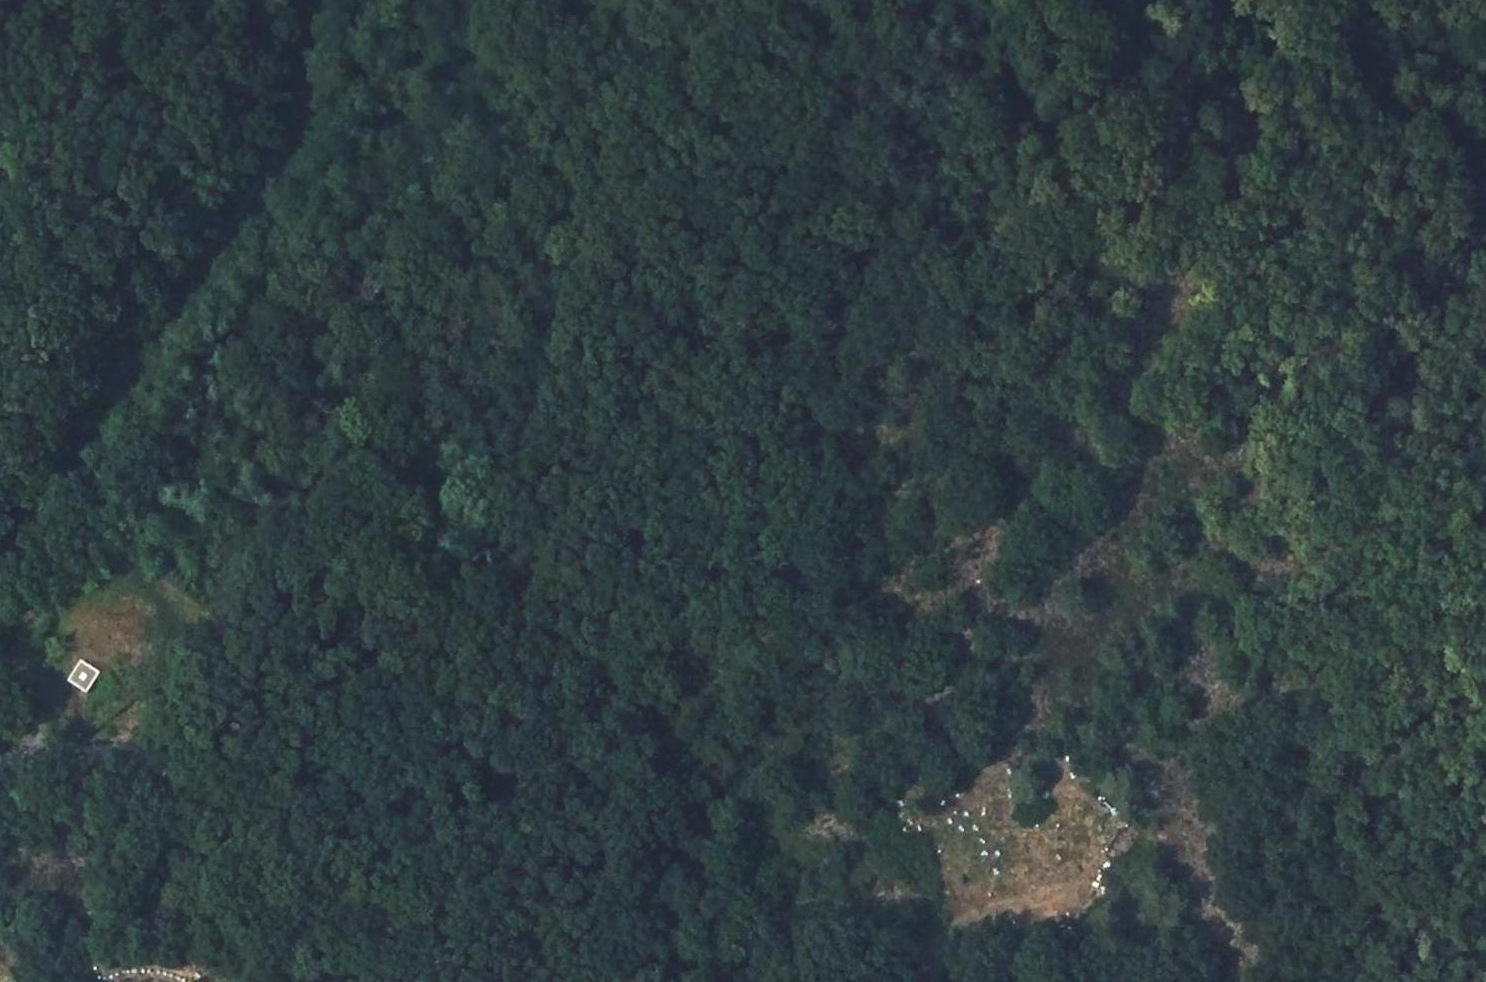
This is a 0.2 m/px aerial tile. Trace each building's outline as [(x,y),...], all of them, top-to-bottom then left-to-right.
[(96,647),(100,651),(84,672),(102,685),(117,662),(123,663),(129,664),(135,663),(141,662),(147,660),(152,656),(157,652),(160,648),(164,643),(166,637),(167,631),(168,625),(167,618),(166,613),(163,607),(160,602),(156,597),(152,593),(146,590),(141,587),(128,585),(118,587),(112,589),(107,592),(102,596),(98,600),(94,606),(92,611),(90,617),(89,623),(90,629),(91,636),(93,641),(96,647)]
